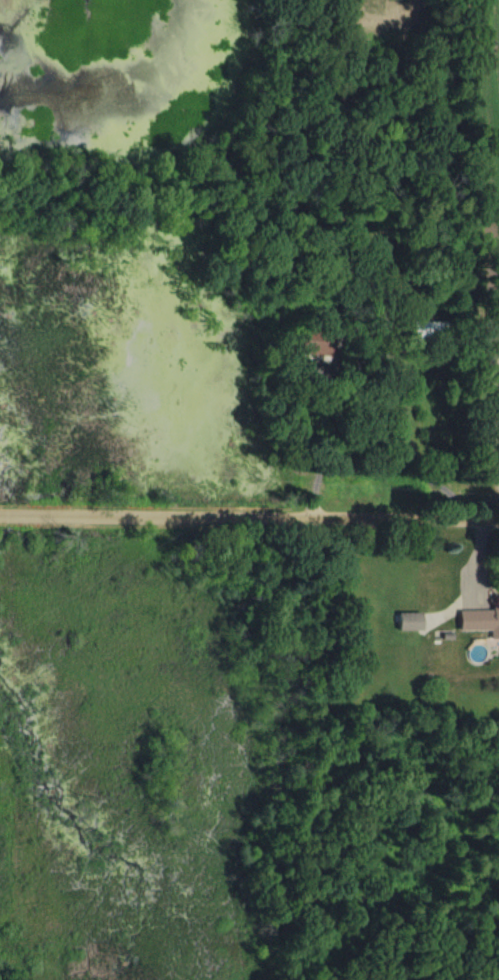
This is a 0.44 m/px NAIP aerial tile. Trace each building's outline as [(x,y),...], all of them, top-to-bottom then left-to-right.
[(491,634),(491,643),(498,643),(498,612),(459,613),(459,635),(491,634)] [(399,633),(421,633),(421,616),(399,616),(399,633)]
